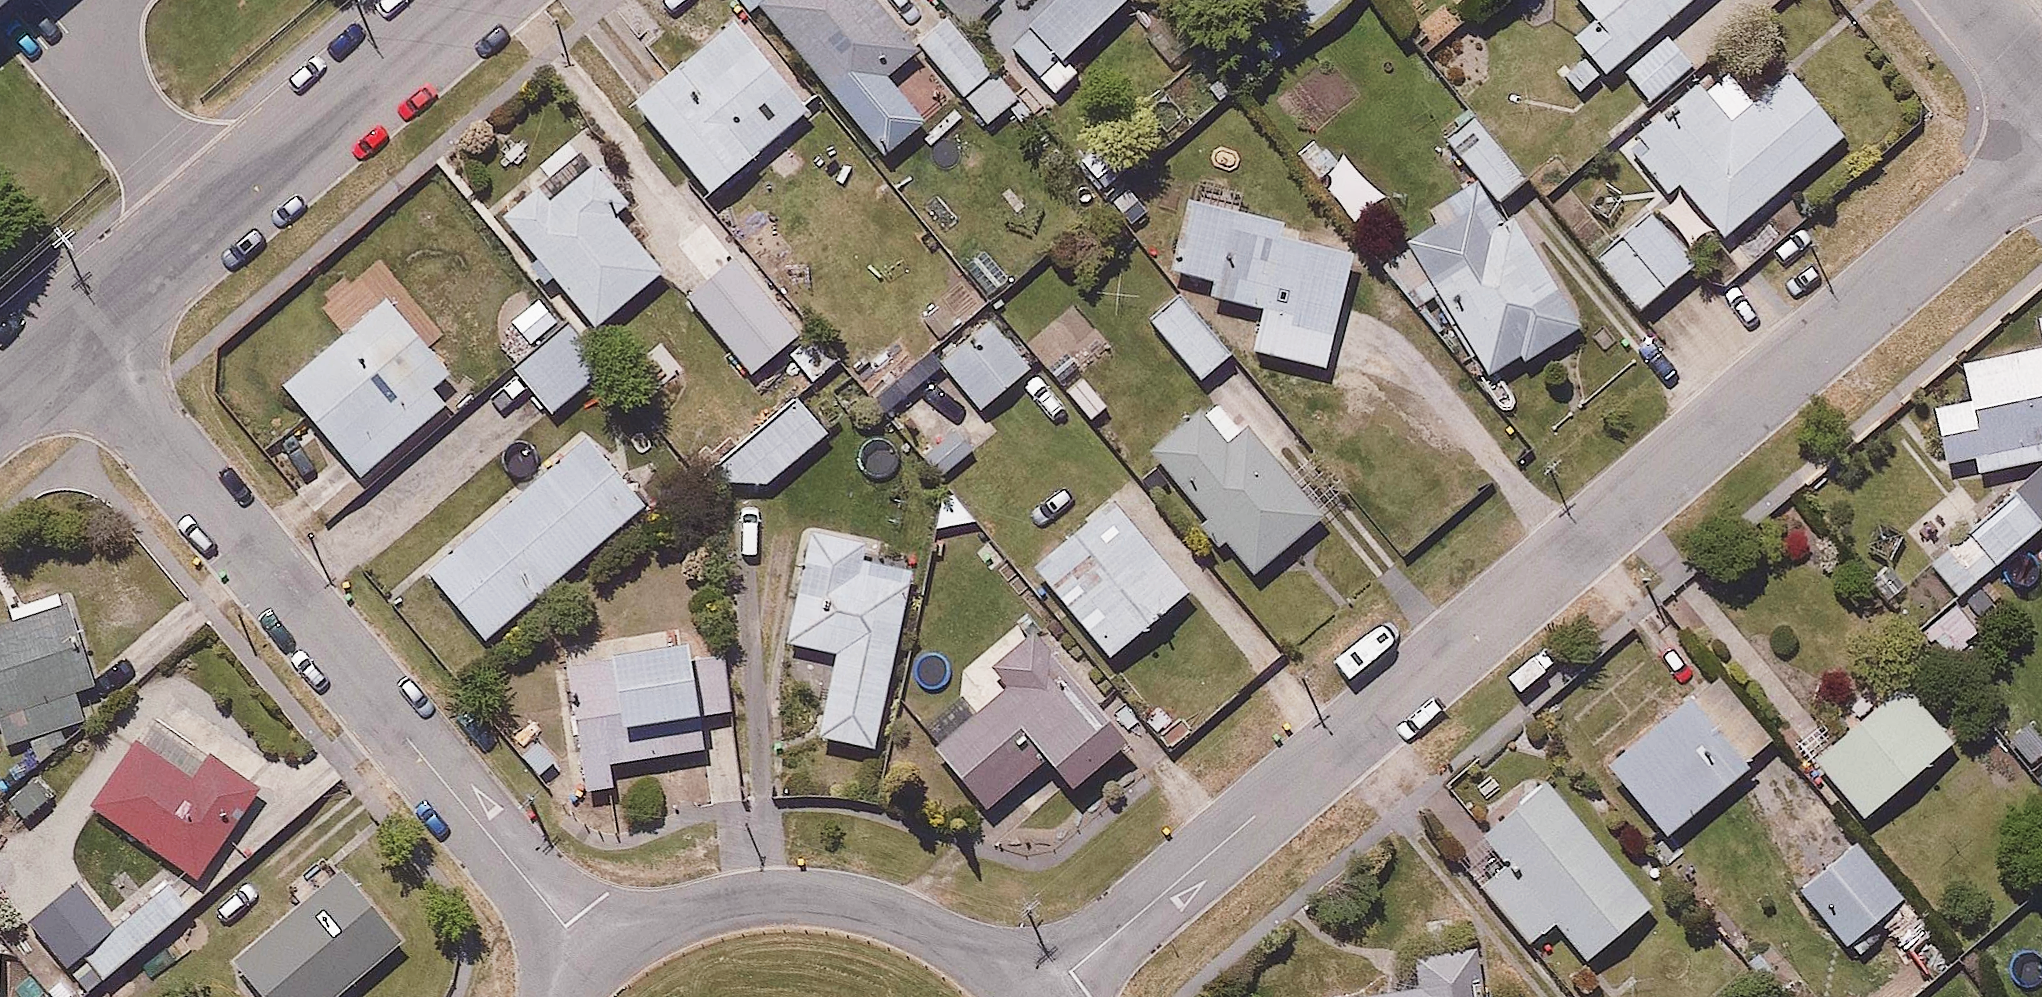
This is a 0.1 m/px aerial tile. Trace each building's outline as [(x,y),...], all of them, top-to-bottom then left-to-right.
[(31,0),(0,0),(0,27),(31,0)] [(757,0),(747,0),(637,94),(715,185),(830,85),(757,0)] [(887,151),(930,114),(894,71),(925,44),(913,30),(887,0),(757,0),(830,85),(887,151)] [(949,0),(947,0),(913,30),(925,44),(991,120),(1026,90),(974,30),(949,0)] [(974,30),(1009,0),(949,0),(974,30)] [(1004,38),(1057,98),(1091,69),(1071,46),(1125,0),(1048,0),(1004,38)] [(1310,22),(1336,0),(1291,0),(1310,22)] [(1456,0),(1434,0),(1402,28),(1428,58),(1473,19),(1456,0)] [(1588,14),(1566,32),(1580,50),(1557,67),(1575,91),(1617,59),(1651,103),(1698,67),(1661,18),(1684,0),(1577,0),(1588,14)] [(1729,107),(1698,67),(1651,103),(1617,129),(1662,188),(1681,174),(1724,230),(1846,136),(1789,62),(1729,107)] [(1482,106),(1443,139),(1494,199),(1533,165),(1482,106)] [(1381,189),(1330,127),(1293,157),(1344,220),(1381,189)] [(576,131),(493,207),(535,253),(519,268),(537,288),(552,274),(594,320),(659,261),(612,210),(632,192),(576,131)] [(1190,181),(1171,157),(1116,200),(1135,224),(1190,181)] [(1636,305),(1714,238),(1687,206),(1674,217),(1650,189),(1640,198),(1611,165),(1556,213),(1636,305)] [(1442,215),(1406,239),(1491,361),(1515,345),(1527,362),(1586,321),(1511,211),(1495,222),(1466,181),(1434,203),(1442,215)] [(1289,214),(1186,190),(1163,288),(1146,302),(1203,375),(1243,344),(1322,362),(1349,245),(1285,230),(1289,214)] [(761,278),(701,210),(669,238),(729,307),(761,278)] [(1025,267),(990,232),(935,285),(970,320),(1025,267)] [(459,362),(394,285),(284,378),(369,477),(455,404),(436,381),(459,362)] [(1958,358),(1965,391),(1932,399),(1945,456),(1969,450),(1972,465),(2041,449),(2041,308),(2032,310),(2039,339),(1958,358)] [(930,355),(974,405),(1029,360),(988,309),(930,355)] [(602,361),(567,320),(512,366),(547,407),(602,361)] [(842,360),(816,326),(784,350),(810,384),(842,360)] [(1110,405),(1078,370),(1056,390),(1087,425),(1110,405)] [(1240,372),(1151,440),(1253,575),(1335,512),(1297,462),(1313,450),(1277,403),(1269,409),(1240,372)] [(690,444),(714,475),(759,481),(825,428),(791,386),(749,420),(738,406),(690,444)] [(646,490),(592,427),(428,570),(483,633),(646,490)] [(2041,515),(2041,461),(1991,505),(1966,476),(1905,528),(1956,588),(2041,515)] [(1184,579),(1109,489),(1027,556),(1103,647),(1184,579)] [(880,534),(810,518),(781,635),(839,649),(821,724),(876,737),(918,565),(875,554),(880,534)] [(2,731),(78,708),(74,694),(92,688),(60,581),(0,599),(5,615),(0,617),(0,725),(2,731)] [(2000,626),(1968,590),(1919,635),(1952,671),(2000,626)] [(689,617),(603,628),(605,648),(571,652),(583,755),(703,740),(700,709),(732,706),(724,643),(693,647),(689,617)] [(1126,738),(1031,622),(965,676),(981,696),(935,733),(992,803),(1049,757),(1071,784),(1126,738)] [(1778,739),(1713,664),(1609,754),(1674,829),(1778,739)] [(1948,732),(1895,674),(1814,747),(1867,806),(1948,732)] [(200,742),(149,707),(86,797),(204,880),(282,768),(214,721),(200,742)] [(55,791),(36,770),(5,797),(23,819),(55,791)] [(1646,899),(1542,777),(1485,826),(1510,857),(1477,886),(1523,940),(1550,917),(1582,953),(1646,899)] [(1907,890),(1861,832),(1798,882),(1845,940),(1907,890)] [(341,864),(230,966),(259,996),(328,996),(402,930),(341,864)] [(1481,938),(1414,947),(1419,980),(1308,995),(1308,996),(1489,996),(1481,938)]
